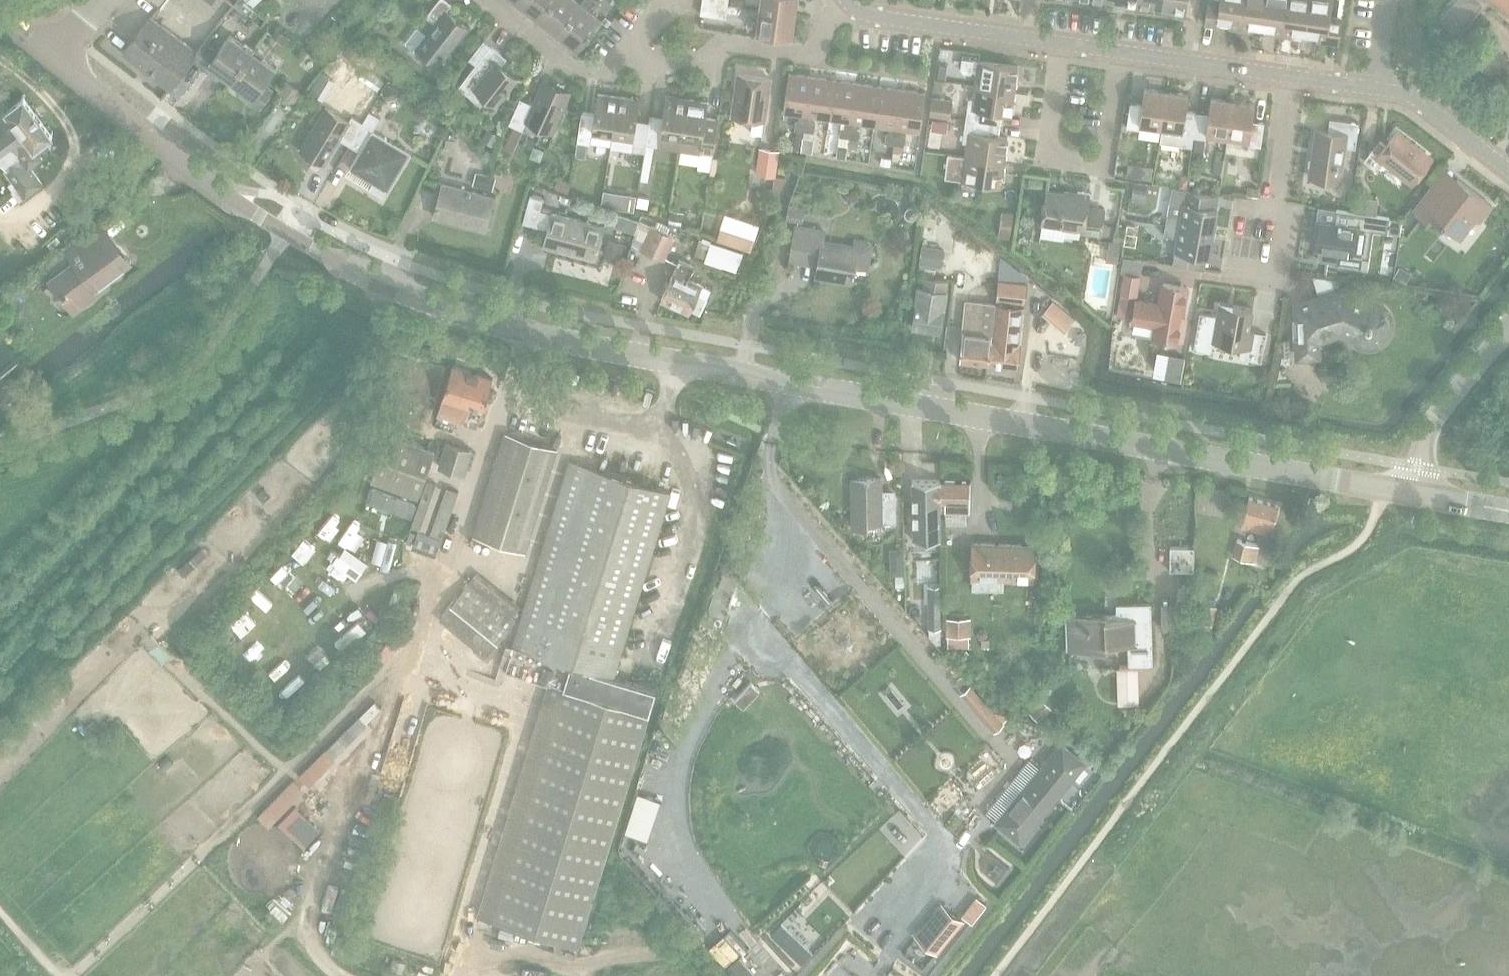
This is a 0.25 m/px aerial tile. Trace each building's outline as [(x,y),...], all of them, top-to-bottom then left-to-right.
[(437,63),(467,26),(445,9),(451,2),(448,0),(436,0),(424,15),(434,22),(426,33),(418,26),(416,27),(405,40),(404,43),(413,49),(415,46),(437,63)] [(553,0),(523,0),(518,6),(537,21),(553,0)] [(584,0),(581,0),(579,3),(575,0),(553,0),(537,21),(556,36),(584,0)] [(556,36),(576,51),(600,20),(587,10),(595,0),(584,0),(556,36)] [(725,16),(727,4),(701,0),(699,13),(725,16)] [(794,14),(796,0),(759,0),(758,9),(794,14)] [(1161,7),(1185,10),(1187,0),(1162,0),(1161,7)] [(1242,0),(1207,0),(1204,23),(1217,25),(1218,19),(1230,21),(1229,27),(1238,28),(1242,0)] [(1264,0),(1242,0),(1238,28),(1249,29),(1250,24),(1260,25),(1264,0)] [(1286,0),(1264,0),(1260,25),(1275,27),(1274,33),(1281,34),(1286,0)] [(1308,0),(1286,0),(1281,34),(1294,36),(1294,30),(1304,31),(1308,0)] [(1304,31),(1319,34),(1319,40),(1337,42),(1341,16),(1329,15),(1331,0),(1308,0),(1304,31)] [(791,36),(794,14),(758,9),(755,31),(791,36)] [(194,54),(193,53),(148,19),(123,51),(169,87),(191,57),(194,54)] [(229,79),(250,51),(229,35),(216,52),(202,42),(193,53),(194,54),(191,57),(212,73),(216,69),(229,79)] [(483,96),(495,104),(517,76),(496,59),(501,53),(483,39),(468,57),(475,63),(457,86),(478,102),(483,96)] [(250,51),(229,79),(243,89),(240,93),(257,106),(270,90),(260,83),(272,67),(250,51)] [(974,84),(1013,89),(1017,65),(961,57),(959,67),(976,70),(974,84)] [(803,130),(811,74),(788,71),(782,111),(798,113),(798,119),(795,118),(793,128),(803,130)] [(750,131),(761,133),(768,77),(738,72),(732,115),(752,118),(750,131)] [(828,118),(834,78),(811,74),(803,130),(805,130),(802,148),(810,150),(814,121),(811,121),(812,115),(828,118)] [(275,92),(292,103),(301,90),(285,78),(275,92)] [(848,136),(856,81),(834,78),(828,118),(844,120),(843,125),(840,125),(838,135),(848,136)] [(525,119),(550,130),(568,91),(543,79),(532,103),(519,97),(508,123),(513,125),(507,138),(515,142),(521,129),(525,119)] [(873,124),(878,84),(856,81),(848,136),(858,138),(859,128),(856,127),(857,122),(873,124)] [(893,143),(901,87),(878,84),(873,124),(889,126),(888,132),(885,131),(884,141),(893,143)] [(1010,114),(1013,89),(974,84),(972,97),(968,97),(965,119),(999,124),(1000,112),(1010,114)] [(901,87),(893,143),(903,144),(904,134),(901,134),(902,128),(919,130),(924,91),(901,87)] [(1160,126),(1165,90),(1143,87),(1141,103),(1129,101),(1126,126),(1139,128),(1139,123),(1160,126)] [(1193,135),(1196,111),(1185,109),(1187,93),(1165,90),(1160,126),(1161,126),(1158,141),(1191,145),(1192,135),(1193,135)] [(612,133),(617,96),(597,92),(591,129),(591,133),(578,131),(576,141),(589,143),(590,141),(610,144),(612,133)] [(19,199),(41,183),(28,166),(48,151),(48,144),(43,137),(52,131),(23,93),(0,110),(0,155),(7,164),(3,168),(12,180),(7,184),(19,199)] [(951,114),(953,96),(932,93),(930,111),(951,114)] [(680,135),(686,98),(665,95),(659,132),(680,135)] [(617,96),(612,133),(633,136),(638,99),(617,96)] [(1227,135),(1232,100),(1210,97),(1208,113),(1196,111),(1193,135),(1205,137),(1206,132),(1227,135)] [(686,98),(680,135),(701,138),(699,151),(712,153),(717,119),(704,117),(707,101),(686,98)] [(1232,100),(1227,135),(1248,138),(1247,143),(1260,145),(1264,121),(1252,119),(1254,103),(1232,100)] [(362,121),(351,115),(348,120),(325,106),(300,147),(324,162),(339,138),(349,144),(362,121)] [(362,121),(349,144),(359,150),(349,167),(372,181),(368,188),(382,196),(409,152),(372,130),(380,117),(369,110),(362,121)] [(1344,146),(1354,147),(1358,121),(1329,117),(1327,130),(1315,128),(1308,175),(1339,180),(1344,146)] [(997,135),(999,124),(965,119),(961,141),(966,141),(964,155),(1003,161),(1006,136),(997,135)] [(1383,160),(1407,179),(1426,154),(1396,130),(1377,155),(1370,150),(1363,159),(1375,169),(1383,160)] [(645,143),(658,145),(659,135),(646,133),(645,141),(645,143)] [(645,141),(632,139),(631,149),(644,151),(645,143),(645,141)] [(755,172),(774,175),(778,150),(759,147),(755,172)] [(1003,161),(964,155),(947,152),(944,177),(999,185),(1003,161)] [(471,184),(491,189),(495,176),(475,171),(471,184)] [(1479,220),(1491,204),(1456,177),(1444,193),(1432,183),(1412,208),(1426,219),(1430,214),(1460,237),(1475,217),(1479,220)] [(433,215),(484,228),(493,196),(442,183),(433,215)] [(1165,223),(1212,231),(1216,207),(1214,207),(1217,194),(1185,188),(1171,186),(1165,223)] [(1081,231),(1099,233),(1103,208),(1086,206),(1087,196),(1046,190),(1041,222),(1082,228),(1081,231)] [(543,244),(594,258),(603,226),(540,209),(543,198),(529,194),(522,221),(547,228),(543,244)] [(1319,220),(1315,248),(1318,248),(1316,259),(1336,262),(1338,251),(1351,253),(1351,252),(1364,255),(1369,229),(1386,231),(1388,216),(1371,214),(1335,208),(1333,222),(1319,220)] [(721,226),(753,237),(757,226),(725,215),(721,226)] [(73,261),(49,280),(63,291),(61,293),(64,295),(66,294),(80,305),(97,292),(93,287),(130,259),(128,258),(128,259),(102,239),(97,226),(101,223),(100,222),(64,249),(73,261)] [(1208,256),(1212,231),(1165,223),(1163,234),(1177,236),(1172,263),(1186,266),(1188,252),(1208,256)] [(640,248),(663,258),(674,236),(651,225),(640,248)] [(854,239),(852,246),(822,241),(824,231),(795,226),(790,254),(818,259),(816,274),(851,281),(854,266),(867,268),(870,245),(867,241),(854,239)] [(716,239),(749,249),(754,239),(720,227),(716,239)] [(1105,260),(1117,262),(1123,230),(1114,228),(1112,241),(1108,240),(1105,260)] [(703,260),(736,271),(743,251),(710,240),(703,260)] [(686,277),(692,264),(680,258),(661,299),(688,311),(689,308),(698,312),(709,288),(686,277)] [(216,271),(228,279),(236,267),(223,259),(216,271)] [(1128,293),(1137,295),(1140,274),(1123,271),(1115,315),(1124,317),(1128,293)] [(1315,334),(1334,328),(1350,336),(1352,337),(1354,340),(1356,341),(1359,343),(1362,344),(1365,344),(1367,345),(1370,345),(1372,344),(1374,344),(1375,343),(1377,342),(1380,341),(1382,339),(1383,338),(1385,337),(1386,335),(1387,332),(1388,331),(1389,328),(1389,327),(1389,324),(1389,323),(1389,320),(1389,318),(1388,315),(1387,313),(1385,311),(1384,309),(1382,307),(1380,306),(1377,304),(1374,302),(1371,302),(1366,302),(1344,291),(1339,275),(1330,278),(1312,275),(1319,298),(1297,304),(1298,354),(1315,354),(1315,334)] [(995,299),(1025,302),(1027,280),(997,277),(995,299)] [(945,293),(944,293),(946,282),(924,278),(922,289),(918,288),(911,328),(939,333),(945,293)] [(1150,336),(1177,342),(1188,285),(1161,280),(1157,300),(1134,296),(1130,321),(1152,325),(1150,336)] [(991,327),(987,364),(1015,367),(1022,304),(995,301),(992,327),(991,327)] [(1265,333),(1248,329),(1252,307),(1232,304),(1231,310),(1217,307),(1211,340),(1240,345),(1238,356),(1260,360),(1265,333)] [(1055,312),(1065,321),(1071,315),(1061,306),(1055,312)] [(987,364),(991,327),(962,324),(958,361),(987,364)] [(1281,355),(1273,385),(1290,385),(1288,338),(1279,338),(1279,355),(1281,355)] [(479,412),(481,413),(493,378),(455,365),(439,412),(474,425),(479,412)] [(370,481),(414,496),(430,449),(386,434),(370,481)] [(477,537),(526,552),(557,449),(508,434),(477,537)] [(437,465),(464,474),(472,447),(445,439),(437,465)] [(484,920),(581,949),(657,692),(614,679),(670,493),(569,463),(507,673),(552,687),(484,920)] [(894,494),(881,494),(881,477),(850,478),(851,528),(867,528),(867,523),(895,522),(894,494)] [(410,525),(419,529),(435,482),(426,479),(410,525)] [(937,514),(938,481),(909,480),(910,539),(916,539),(916,545),(932,544),(932,538),(937,538),(937,514)] [(938,481),(937,514),(942,514),(942,510),(965,511),(967,482),(938,481)] [(365,500),(411,517),(415,503),(370,486),(365,500)] [(429,532),(441,536),(457,490),(446,486),(429,532)] [(1283,505),(1249,496),(1235,546),(1269,555),(1283,505)] [(414,541),(437,549),(440,540),(418,532),(414,541)] [(1003,579),(1035,580),(1036,543),(971,541),(970,579),(971,579),(971,588),(1003,589),(1003,579)] [(1168,570),(1193,570),(1193,546),(1169,545),(1168,570)] [(473,649),(487,661),(501,643),(498,640),(515,619),(512,616),(521,605),(477,570),(438,618),(474,647),(473,649)] [(940,594),(928,594),(929,623),(940,624),(940,594)] [(1127,665),(1150,665),(1149,603),(1117,604),(1117,612),(1066,613),(1067,649),(1106,649),(1106,644),(1127,643),(1127,665)] [(945,635),(971,635),(971,616),(945,616),(945,635)] [(962,692),(994,729),(1003,721),(971,685),(962,692)] [(1028,711),(1038,721),(1051,707),(1041,698),(1028,711)] [(998,822),(1019,839),(1082,761),(1061,744),(998,822)] [(941,904),(916,935),(935,950),(960,919),(941,904)]
